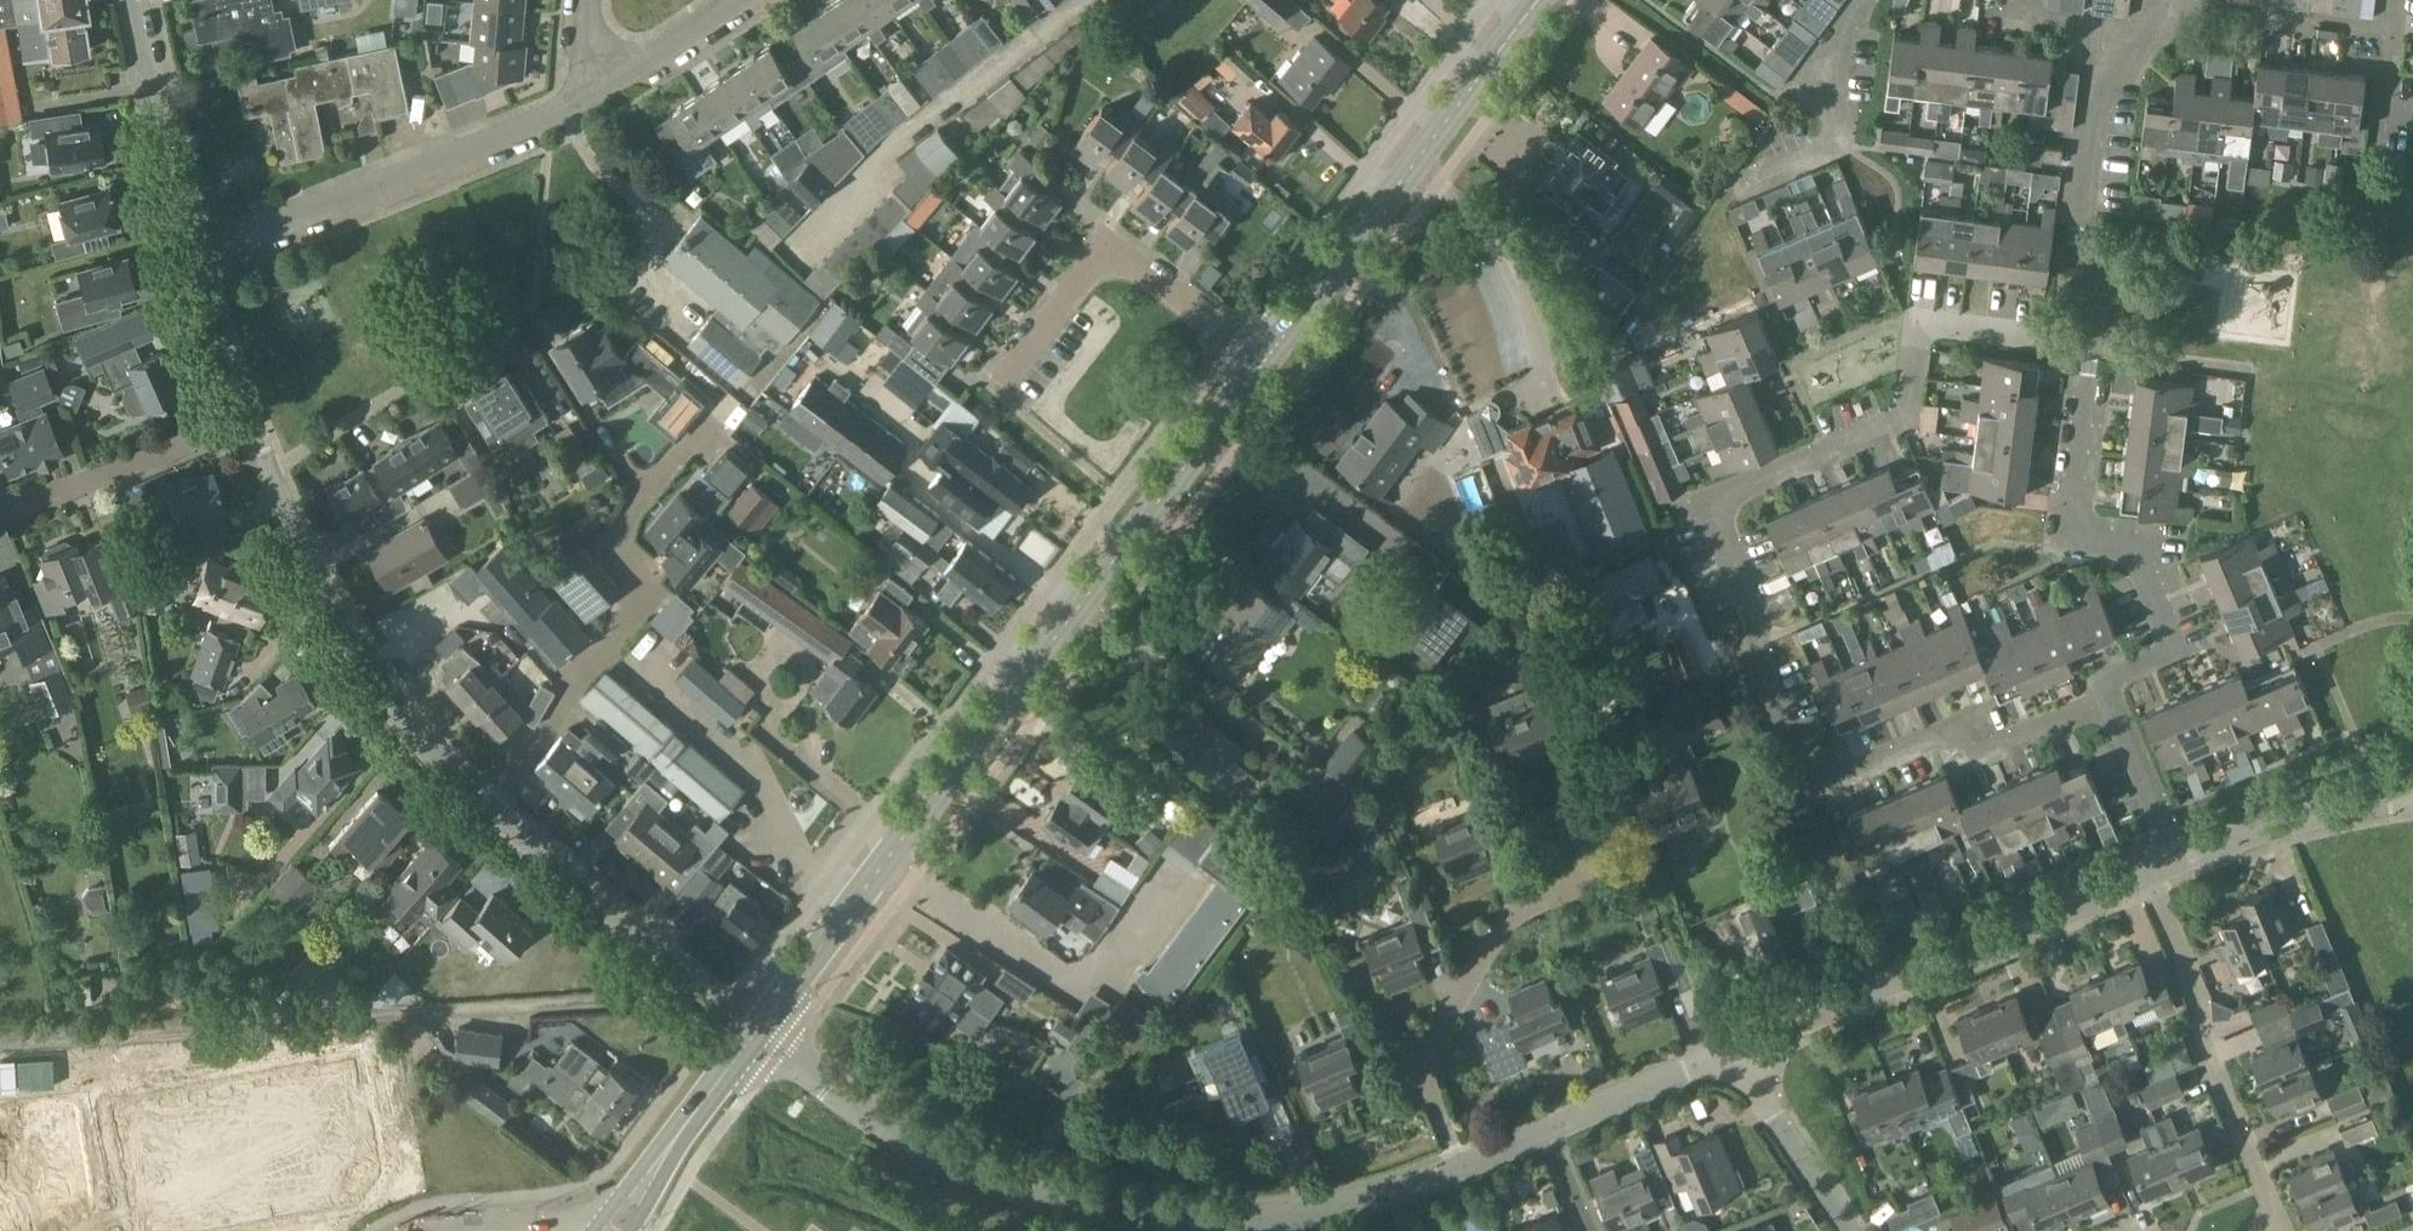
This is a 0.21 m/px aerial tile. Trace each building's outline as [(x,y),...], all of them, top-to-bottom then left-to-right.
[(17,23),(17,22),(86,12),(85,0),(0,0),(0,26),(17,23)] [(202,37),(235,31),(237,39),(258,35),(263,57),(290,51),(282,11),(275,13),(272,0),(194,0),(202,37)] [(397,13),(417,15),(419,0),(398,0),(397,13)] [(820,11),(844,45),(868,29),(848,0),(836,0),(820,11)] [(868,29),(878,43),(889,35),(880,21),(893,12),(885,0),(848,0),(868,29)] [(893,12),(910,0),(885,0),(893,12)] [(927,11),(939,3),(937,0),(920,0),(927,11)] [(1157,0),(1169,12),(1180,0),(1158,0),(1157,0)] [(1278,23),(1285,15),(1296,2),(1298,0),(1251,0),(1278,23)] [(1340,16),(1342,17),(1340,20),(1341,25),(1348,30),(1353,30),(1355,27),(1368,37),(1378,23),(1375,20),(1387,5),(1381,0),(1353,0),(1340,16)] [(1733,19),(1707,0),(1702,0),(1688,19),(1717,40),(1732,52),(1739,42),(1724,30),(1733,19)] [(1765,8),(1755,0),(1707,0),(1733,19),(1742,6),(1757,17),(1765,8)] [(1842,0),(1841,0),(1806,0),(1803,4),(1826,22),(1835,11),(1842,0)] [(1900,0),(1886,0),(1886,12),(1900,11),(1900,0)] [(2084,0),(2061,0),(2060,8),(2083,11),(2084,0)] [(2114,0),(2093,0),(2091,12),(2112,14),(2114,0)] [(2112,14),(2127,16),(2130,0),(2114,0),(2112,14)] [(2347,0),(2332,0),(2331,11),(2345,13),(2347,0)] [(2345,13),(2360,15),(2362,0),(2347,0),(2345,13)] [(523,44),(525,5),(476,1),(474,41),(524,44),(526,44),(523,44)] [(1817,34),(1826,22),(1803,4),(1794,16),(1794,17),(1788,25),(1811,42),(1817,34)] [(820,11),(795,28),(808,48),(798,55),(814,78),(849,54),(844,45),(820,11)] [(17,23),(23,58),(50,54),(50,55),(87,49),(81,12),(17,22),(17,23)] [(972,22),(993,49),(1004,41),(983,14),(972,22)] [(1926,115),(1936,117),(1939,95),(1946,40),(1939,40),(1941,22),(1922,19),(1919,37),(1920,37),(1913,91),(1929,93),(1926,115)] [(972,22),(948,40),(969,67),(993,49),(972,22)] [(1952,96),(1966,98),(1973,44),(1974,44),(1977,26),(1958,24),(1955,42),(1946,40),(1939,95),(1936,117),(1948,118),(1952,96)] [(1795,64),(1811,42),(1788,25),(1780,35),(1771,47),(1795,64)] [(1056,62),(1080,43),(1068,28),(1044,47),(1056,62)] [(1913,91),(1920,37),(1919,37),(1894,34),(1887,88),(1886,88),(1884,106),(1896,108),(1899,90),(1913,91)] [(1314,36),(1281,78),(1312,102),(1331,78),(1335,81),(1349,63),(1314,36)] [(1651,38),(1627,69),(1605,99),(1640,125),(1675,78),(1680,81),(1691,67),(1651,38)] [(948,40),(924,59),(946,85),(969,67),(948,40)] [(470,61),(450,69),(463,101),(476,95),(474,90),(474,86),(487,87),(489,90),(519,78),(519,76),(525,76),(526,44),(524,44),(474,41),(477,42),(476,61),(470,61)] [(1228,42),(1218,53),(1248,80),(1258,70),(1228,42)] [(374,48),(348,53),(353,79),(361,77),(364,90),(372,88),(378,114),(409,107),(396,43),(374,48)] [(1978,126),(1988,127),(1991,101),(1999,47),(1974,44),(1973,44),(1966,98),(1981,100),(1978,126)] [(771,45),(745,62),(774,105),(810,81),(794,58),(784,65),(771,45)] [(2031,123),(2042,125),(2044,108),(2046,94),(2050,69),(2050,68),(2062,69),(2065,69),(2068,47),(2048,45),(2042,52),(2024,50),(2017,104),(2033,106),(2031,123)] [(1778,86),(1795,64),(1771,47),(1754,69),(1778,86)] [(2002,102),(2017,104),(2024,50),(1999,47),(1991,101),(1988,127),(2000,128),(2002,102)] [(353,93),(364,90),(361,77),(353,79),(348,53),(321,59),(323,69),(249,85),(254,110),(273,107),(285,160),(326,151),(316,99),(335,94),(339,101),(353,94),(353,93)] [(1044,74),(1033,61),(1031,58),(1018,67),(1031,84),(1044,74)] [(934,95),(946,85),(924,59),(913,68),(934,95)] [(735,69),(721,79),(744,113),(754,127),(764,120),(760,115),(774,105),(745,62),(735,69)] [(2255,95),(2253,117),(2257,117),(2267,119),(2265,136),(2275,138),(2277,120),(2283,65),(2258,62),(2257,69),(2253,94),(2255,95)] [(2277,120),(2275,138),(2277,138),(2287,139),(2289,121),(2303,123),(2310,68),(2283,65),(2277,120)] [(2050,69),(2046,94),(2061,96),(2065,69),(2062,69),(2050,68),(2050,69)] [(2173,97),(2167,149),(2183,150),(2182,160),(2192,162),(2201,88),(2194,87),(2196,70),(2185,69),(2177,68),(2177,69),(2175,85),(2173,97)] [(2310,68),(2303,123),(2319,125),(2317,142),(2327,144),(2330,127),(2336,71),(2317,69),(2310,68)] [(448,107),(463,101),(450,69),(435,75),(448,107)] [(2061,96),(2076,97),(2079,71),(2065,69),(2061,96)] [(2330,127),(2327,144),(2339,145),(2341,128),(2357,130),(2365,75),(2336,71),(2330,127)] [(2201,88),(2192,162),(2203,163),(2204,159),(2218,161),(2227,91),(2230,92),(2232,76),(2212,73),(2210,89),(2201,88)] [(9,121),(0,74),(0,123),(9,121)] [(1009,74),(988,91),(1003,112),(1025,95),(1009,74)] [(696,96),(719,130),(744,113),(721,79),(696,96)] [(1215,103),(1194,83),(1179,99),(1200,119),(1212,106),(1215,103)] [(1148,86),(1131,108),(1143,117),(1160,95),(1148,86)] [(889,87),(878,95),(899,122),(910,114),(889,87)] [(975,101),(991,121),(1003,112),(988,91),(975,101)] [(2227,91),(2218,161),(2231,162),(2228,187),(2244,189),(2245,182),(2246,167),(2248,150),(2250,139),(2253,117),(2255,95),(2253,94),(2230,92),(2227,91)] [(2046,94),(2044,108),(2074,112),(2076,97),(2061,96),(2046,94)] [(2141,137),(2139,155),(2151,156),(2152,147),(2167,149),(2173,97),(2147,94),(2142,137),(2141,137)] [(857,111),(878,138),(899,122),(878,95),(857,111)] [(705,140),(719,130),(696,96),(671,113),(673,116),(657,126),(691,177),(718,159),(705,140)] [(1251,101),(1234,123),(1276,156),(1278,154),(1283,158),(1294,143),(1289,139),(1300,125),(1279,108),(1272,117),(1251,101)] [(1135,132),(1136,133),(1144,121),(1122,105),(1114,116),(1102,107),(1073,145),(1094,161),(1112,137),(1125,146),(1135,132)] [(1231,124),(1212,106),(1200,119),(1218,137),(1231,124)] [(2044,108),(2042,125),(2072,129),(2074,112),(2044,108)] [(78,111),(30,118),(32,134),(44,132),(49,166),(51,166),(51,171),(72,168),(71,163),(87,161),(87,162),(92,161),(92,160),(104,158),(103,153),(108,152),(105,131),(100,132),(98,122),(80,125),(78,111)] [(1042,122),(1029,139),(1045,151),(1051,128),(1042,122)] [(845,128),(808,154),(813,161),(834,183),(865,152),(864,150),(845,128)] [(938,128),(915,146),(938,178),(959,155),(938,128)] [(1881,133),(1879,147),(1934,154),(1936,138),(1912,135),(1912,131),(1883,128),(1883,133),(1881,133)] [(1586,197),(1602,209),(1627,175),(1612,163),(1616,158),(1578,130),(1539,182),(1576,210),(1586,197)] [(1156,148),(1136,133),(1135,132),(1125,146),(1106,170),(1128,186),(1146,162),(1158,171),(1163,165),(1177,146),(1164,136),(1156,148)] [(2062,147),(2043,145),(2041,158),(2060,161),(2062,147)] [(894,189),(912,207),(938,178),(915,146),(897,159),(908,174),(894,188),(894,189)] [(1013,166),(999,186),(1007,192),(1006,193),(1020,203),(1045,222),(1061,201),(1036,182),(1046,169),(1020,150),(1009,164),(1012,166),(1013,166)] [(808,154),(782,171),(789,181),(813,205),(834,183),(813,161),(808,154)] [(1957,163),(1956,163),(1927,160),(1925,173),(1924,179),(1950,182),(1955,183),(1957,163)] [(2292,165),(2274,163),(2272,179),(2291,181),(2292,165)] [(1196,191),(1205,179),(1192,169),(1183,180),(1163,165),(1158,171),(1133,203),(1155,219),(1173,195),(1185,204),(1196,190),(1196,191)] [(2271,170),(2246,167),(2245,182),(2269,184),(2269,183),(2271,170)] [(1683,206),(1662,235),(1675,245),(1705,203),(1663,172),(1654,184),(1683,206)] [(1196,190),(1185,204),(1167,228),(1188,244),(1206,220),(1219,230),(1238,204),(1225,193),(1205,179),(1196,191),(1196,190)] [(1846,212),(1833,217),(1855,267),(1878,257),(1850,192),(1845,180),(1834,185),(1839,197),(1846,212)] [(1943,266),(1955,183),(1950,182),(1949,189),(1940,188),(1939,194),(1937,210),(1921,209),(1914,262),(1943,266)] [(1006,193),(1007,192),(995,183),(985,196),(997,205),(981,226),(1019,255),(1035,233),(1011,215),(1020,203),(1006,193)] [(1968,269),(1976,216),(1959,214),(1961,196),(1960,196),(1962,184),(1955,183),(1943,266),(1968,269)] [(118,205),(112,203),(108,189),(58,202),(67,237),(52,241),(56,256),(84,248),(80,234),(118,224),(117,222),(121,217),(118,205)] [(893,190),(884,200),(902,217),(912,207),(894,189),(893,190)] [(792,226),(803,215),(779,191),(767,203),(792,226)] [(2135,191),(2132,210),(2159,214),(2161,195),(2135,191)] [(892,227),(902,217),(884,200),(873,210),(892,227)] [(1995,272),(2004,202),(1992,200),(1989,217),(1976,216),(1968,269),(1995,272)] [(2020,275),(2027,222),(2011,219),(2013,203),(2004,202),(1995,272),(2020,275)] [(772,246),(792,226),(767,203),(758,212),(765,218),(754,229),(772,246)] [(2187,203),(2185,218),(2211,221),(2213,206),(2187,203)] [(2027,222),(2020,275),(2046,279),(2055,208),(2043,207),(2041,223),(2027,222)] [(1810,209),(1800,213),(1829,279),(1855,267),(1833,218),(1817,224),(1810,209)] [(864,219),(882,237),(892,227),(873,210),(864,219)] [(1798,233),(1785,239),(1806,289),(1829,279),(1800,213),(1790,217),(1798,233)] [(702,216),(666,258),(722,305),(706,325),(691,342),(738,380),(760,354),(758,352),(766,341),(776,350),(818,298),(756,246),(748,255),(702,216)] [(854,229),(872,247),(882,237),(864,219),(854,229)] [(967,236),(953,256),(965,264),(964,265),(977,275),(1002,294),(1018,273),(994,254),(1003,242),(1019,255),(981,226),(976,223),(967,236)] [(844,239),(862,257),(872,247),(854,229),(844,239)] [(1806,289),(1785,239),(1769,245),(1762,229),(1751,234),(1756,245),(1747,249),(1769,301),(1778,297),(1780,300),(1806,289)] [(834,250),(852,268),(862,257),(844,239),(834,250)] [(824,260),(842,278),(852,268),(834,250),(824,260)] [(952,308),(977,327),(993,306),(968,287),(977,275),(964,265),(965,264),(953,256),(952,255),(943,269),(927,288),(940,297),(939,298),(952,308)] [(1615,319),(1636,291),(1589,256),(1568,285),(1615,319)] [(56,301),(63,326),(91,319),(87,305),(136,292),(134,284),(139,282),(134,263),(128,264),(126,257),(77,270),(83,293),(56,301)] [(824,260),(814,270),(832,288),(842,278),(824,260)] [(923,306),(907,326),(913,331),(919,335),(912,345),(925,354),(944,368),(951,359),(951,360),(968,339),(943,320),(952,308),(939,298),(940,297),(927,288),(917,302),(923,306)] [(836,298),(810,333),(836,352),(844,358),(868,328),(859,321),(862,317),(836,298)] [(1702,363),(1768,335),(1757,309),(1707,331),(1714,346),(1698,353),(1692,356),(1695,365),(1702,363)] [(134,342),(152,334),(141,310),(77,338),(88,362),(101,357),(114,387),(126,382),(129,388),(126,392),(125,397),(128,405),(133,408),(138,409),(146,406),(147,408),(178,395),(169,373),(172,372),(167,359),(163,361),(160,352),(141,360),(134,342)] [(607,380),(613,390),(628,380),(616,362),(622,358),(604,330),(598,333),(593,325),(587,328),(582,327),(572,334),(571,339),(565,342),(569,349),(560,355),(585,394),(607,380)] [(1746,373),(1746,374),(1778,360),(1768,335),(1702,363),(1706,373),(1722,366),(1728,380),(1728,381),(1746,373)] [(1592,377),(1581,350),(1554,362),(1565,388),(1592,377)] [(1984,368),(1982,383),(2036,390),(2040,363),(1986,356),(1968,354),(1966,366),(1984,368)] [(1596,370),(1608,399),(1615,396),(1637,387),(1639,386),(1626,357),(1596,370)] [(479,395),(466,403),(478,421),(486,416),(495,430),(488,434),(498,450),(513,440),(519,449),(538,436),(534,429),(548,420),(550,419),(548,416),(536,397),(536,398),(519,371),(513,375),(507,366),(474,388),(479,395)] [(42,369),(10,382),(21,409),(53,396),(42,369)] [(816,373),(788,410),(812,428),(883,483),(908,450),(907,442),(846,397),(852,389),(836,377),(831,385),(816,373)] [(1757,398),(1746,374),(1746,373),(1728,381),(1728,380),(1696,394),(1702,409),(1687,416),(1691,426),(1757,398)] [(2136,375),(2133,402),(2187,409),(2205,412),(2206,401),(2188,399),(2190,382),(2136,375)] [(654,416),(677,435),(708,398),(686,379),(654,416)] [(1031,488),(966,437),(984,415),(939,380),(917,408),(939,425),(923,445),(923,451),(943,467),(929,485),(979,524),(999,498),(1015,510),(1031,488)] [(724,405),(735,413),(754,391),(744,382),(724,405)] [(1962,397),(1961,407),(1979,409),(2033,416),(2036,390),(1982,383),(1980,398),(1962,396),(1962,397)] [(1649,413),(1637,387),(1615,396),(1626,422),(1649,413)] [(1386,399),(1339,462),(1379,492),(1425,430),(1441,442),(1454,425),(1408,391),(1396,407),(1386,399)] [(1718,444),(1767,422),(1757,398),(1691,426),(1695,436),(1711,429),(1718,444)] [(1515,441),(1518,450),(1505,456),(1516,483),(1530,477),(1539,484),(1548,480),(1550,469),(1576,458),(1575,456),(1598,447),(1579,400),(1558,408),(1559,411),(1530,423),(1530,421),(1510,429),(1498,421),(1490,415),(1496,408),(1488,402),(1482,409),(1469,414),(1468,414),(1467,414),(1483,454),(1515,441)] [(2133,402),(2129,428),(2183,435),(2185,426),(2222,431),(2224,414),(2220,414),(2205,412),(2187,409),(2133,402)] [(1937,431),(1940,406),(1925,404),(1921,428),(1937,431)] [(1978,420),(1976,436),(2030,442),(2033,416),(1979,409),(1961,407),(1960,418),(1978,420)] [(0,430),(0,448),(2,453),(3,453),(11,473),(60,453),(44,412),(0,430)] [(1660,439),(1649,413),(1626,422),(1638,449),(1650,443),(1660,439)] [(470,470),(484,462),(466,432),(452,442),(439,421),(422,432),(421,430),(407,436),(405,437),(427,472),(458,452),(470,470)] [(1708,464),(1712,475),(1759,455),(1778,448),(1767,422),(1718,444),(1723,457),(1708,464)] [(570,423),(556,432),(582,474),(596,465),(570,423)] [(2180,462),(2198,464),(2200,453),(2181,451),(2183,435),(2129,428),(2126,455),(2180,462)] [(604,446),(622,485),(648,474),(638,453),(646,450),(637,431),(604,446)] [(1946,447),(1944,458),(1972,462),(2026,469),(2030,442),(1976,436),(1974,450),(1956,448),(1956,449),(1946,447)] [(364,469),(363,469),(374,486),(380,482),(390,496),(399,513),(411,505),(401,489),(427,472),(405,437),(404,438),(393,448),(394,450),(377,461),(378,462),(365,471),(364,469)] [(1638,449),(1649,474),(1671,465),(1660,439),(1650,443),(1638,449)] [(1627,441),(1569,465),(1605,548),(1661,524),(1627,441)] [(729,497),(752,471),(726,448),(703,474),(711,481),(729,497)] [(2123,481),(2177,488),(2179,472),(2197,475),(2198,464),(2180,462),(2126,455),(2123,481)] [(2023,495),(2026,469),(1972,462),(1944,458),(1941,485),(2023,495)] [(499,487),(484,462),(470,470),(451,483),(465,505),(485,491),(501,518),(513,510),(499,487)] [(1518,490),(1506,463),(1478,475),(1490,502),(1518,490)] [(1673,463),(1671,465),(1649,474),(1659,498),(1677,491),(1674,483),(1681,480),(1673,463)] [(1896,483),(1917,532),(1927,528),(1920,511),(1935,505),(1921,472),(1920,473),(1917,465),(1893,476),(1897,483),(1896,483)] [(1897,483),(1893,476),(1889,466),(1864,476),(1886,526),(1900,520),(1907,537),(1917,532),(1896,483),(1897,483)] [(384,522),(399,513),(390,496),(380,482),(374,486),(363,469),(347,480),(346,478),(329,486),(336,503),(341,501),(353,520),(374,507),(384,522)] [(217,515),(227,511),(212,473),(190,482),(187,475),(162,485),(179,526),(196,518),(198,523),(195,524),(196,540),(221,539),(232,535),(225,517),(219,520),(217,515)] [(1871,532),(1886,526),(1864,476),(1840,487),(1869,553),(1879,549),(1871,532)] [(939,517),(890,480),(875,500),(876,501),(905,524),(923,538),(939,517)] [(2173,515),(2192,517),(2193,505),(2175,503),(2177,488),(2123,481),(2119,508),(2173,515)] [(750,525),(771,499),(752,483),(731,510),(750,525)] [(1858,557),(1869,553),(1840,487),(1816,497),(1837,547),(1851,541),(1858,557)] [(1971,489),(1935,504),(1941,518),(1976,501),(1971,489)] [(680,494),(652,527),(654,528),(652,531),(662,540),(664,538),(676,547),(666,558),(667,559),(704,515),(692,504),(680,494)] [(1823,553),(1837,547),(1816,497),(1791,507),(1820,574),(1830,569),(1823,553)] [(1810,578),(1820,574),(1791,507),(1767,518),(1788,568),(1803,561),(1810,578)] [(704,515),(667,559),(677,568),(675,570),(686,579),(688,577),(692,581),(715,553),(732,567),(744,550),(745,549),(719,527),(710,520),(704,515)] [(393,538),(370,551),(391,587),(409,577),(416,590),(434,580),(426,567),(446,556),(424,517),(392,536),(393,538)] [(1367,547),(1334,521),(1321,538),(1296,519),(1286,533),(1283,530),(1272,545),(1275,547),(1265,561),(1301,588),(1319,564),(1341,581),(1367,547)] [(174,525),(143,524),(143,540),(174,541),(174,525)] [(935,551),(937,548),(923,538),(905,524),(893,540),(880,558),(913,581),(929,560),(943,571),(942,572),(934,583),(957,600),(965,590),(990,609),(1015,577),(967,540),(950,562),(935,551)] [(2211,579),(2278,550),(2273,540),(2256,547),(2250,533),(2200,554),(2211,579)] [(40,580),(36,582),(43,600),(48,611),(61,605),(59,599),(90,586),(87,579),(99,574),(100,576),(102,575),(119,617),(139,608),(122,567),(109,536),(87,545),(90,552),(78,556),(73,545),(69,546),(68,543),(64,542),(46,549),(44,553),(46,556),(42,558),(45,567),(40,580)] [(1944,539),(1929,543),(1933,558),(1948,554),(1944,539)] [(620,589),(581,545),(550,573),(588,617),(620,589)] [(503,547),(479,569),(474,562),(452,582),(472,602),(491,585),(559,662),(589,635),(556,598),(553,601),(503,547)] [(732,567),(723,581),(832,658),(824,668),(842,682),(827,702),(828,703),(826,706),(826,710),(829,713),(833,715),(837,714),(840,712),(852,721),(876,688),(854,671),(862,657),(847,647),(854,639),(808,607),(812,599),(796,588),(803,579),(799,576),(784,565),(782,564),(774,574),(757,560),(744,550),(732,567)] [(1586,577),(1584,578),(1599,613),(1601,612),(1600,609),(1662,583),(1663,585),(1666,584),(1651,550),(1649,551),(1650,553),(1587,579),(1586,577)] [(2221,603),(2271,582),(2265,568),(2282,560),(2278,550),(2211,579),(2221,603)] [(209,562),(194,602),(259,626),(273,586),(209,562)] [(143,589),(162,586),(159,564),(139,567),(143,589)] [(1831,587),(1837,601),(1876,583),(1870,570),(1831,587)] [(1429,599),(1406,630),(1444,659),(1468,628),(1488,601),(1450,571),(1429,598),(1429,599)] [(4,574),(0,575),(0,644),(15,638),(22,656),(38,649),(21,608),(15,593),(12,595),(4,574)] [(859,616),(849,629),(869,645),(899,668),(911,652),(906,649),(927,621),(905,604),(913,592),(890,575),(880,588),(859,615),(859,616)] [(2089,603),(2076,609),(2091,647),(2117,636),(2093,580),(2081,585),(2089,603)] [(2232,627),(2298,599),(2294,588),(2277,595),(2271,582),(2221,603),(2232,627)] [(1230,604),(1198,647),(1237,676),(1269,635),(1274,639),(1293,615),(1273,600),(1250,583),(1233,606),(1230,604)] [(2026,589),(2033,606),(2043,601),(2036,585),(2026,589)] [(1978,649),(1979,648),(1965,617),(1966,617),(1958,600),(1957,600),(1952,588),(1941,593),(1946,605),(1947,605),(1954,622),(1940,628),(1962,677),(1985,667),(1978,649)] [(2053,597),(2043,601),(2064,650),(2065,650),(2068,657),(2091,647),(2076,609),(2061,614),(2053,597)] [(2298,599),(2232,627),(2243,652),(2292,631),(2286,615),(2303,608),(2298,599)] [(2072,668),(2068,657),(2065,650),(2064,650),(2043,601),(2033,606),(2041,623),(2027,629),(2047,679),(2072,668)] [(1913,603),(1903,608),(1909,622),(1916,638),(1937,688),(1962,677),(1940,628),(1926,634),(1919,618),(1913,603)] [(2047,679),(2027,629),(2013,634),(2005,617),(2006,617),(2002,610),(1992,614),(1995,622),(2023,689),(2047,679)] [(1909,622),(1899,627),(1905,643),(1892,648),(1913,698),(1937,688),(1916,638),(1909,622)] [(1999,699),(2023,689),(1995,622),(1985,626),(1992,643),(1979,648),(1978,649),(1985,667),(1991,682),(1999,699)] [(643,624),(626,646),(638,656),(655,634),(643,624)] [(223,687),(240,641),(206,629),(190,675),(223,687)] [(1686,632),(1663,642),(1674,669),(1697,660),(1686,632)] [(1870,638),(1860,642),(1867,658),(1889,708),(1913,698),(1892,648),(1877,654),(1870,638)] [(1857,663),(1843,669),(1864,719),(1889,708),(1867,658),(1860,642),(1850,646),(1857,663)] [(504,671),(503,672),(496,664),(491,667),(468,647),(439,671),(496,736),(501,732),(520,715),(538,725),(558,691),(545,683),(533,703),(530,701),(504,671)] [(694,657),(677,677),(729,722),(756,691),(730,667),(720,679),(694,657)] [(1822,658),(1811,663),(1839,729),(1864,719),(1843,669),(1829,674),(1822,658)] [(2269,673),(2293,729),(2303,725),(2295,708),(2310,701),(2297,669),(2296,669),(2294,663),(2269,673)] [(30,680),(45,716),(77,703),(62,667),(30,680)] [(745,787),(607,669),(581,699),(719,817),(745,787)] [(2248,690),(2245,683),(2241,673),(2216,683),(2244,750),(2254,746),(2247,728),(2261,722),(2247,690),(2248,690)] [(2282,734),(2293,729),(2269,673),(2245,683),(2248,690),(2247,690),(2261,722),(2275,716),(2282,734)] [(260,680),(241,700),(256,724),(249,728),(266,756),(291,740),(282,726),(298,717),(295,713),(313,702),(296,674),(277,685),(280,691),(274,695),(260,680)] [(1562,753),(1554,733),(1578,723),(1559,681),(1544,687),(1549,699),(1500,719),(1512,745),(1517,743),(1527,768),(1562,753)] [(2191,694),(2213,743),(2227,737),(2234,754),(2244,750),(2216,683),(2191,694)] [(149,688),(127,693),(132,713),(153,708),(149,688)] [(2189,754),(2196,770),(2206,766),(2199,749),(2213,743),(2191,694),(2167,704),(2189,754)] [(1703,773),(1688,738),(1726,722),(1715,695),(1668,714),(1671,722),(1652,730),(1665,762),(1668,760),(1672,769),(1638,784),(1648,806),(1644,807),(1653,829),(1685,816),(1687,821),(1709,811),(1694,778),(1703,773)] [(1196,716),(1179,703),(1156,733),(1177,749),(1180,745),(1217,773),(1214,777),(1230,790),(1245,770),(1231,759),(1242,746),(1199,713),(1196,716)] [(2143,714),(2163,765),(2179,758),(2186,775),(2196,770),(2189,754),(2167,704),(2143,714)] [(625,740),(600,717),(585,733),(586,734),(601,747),(612,756),(625,740)] [(563,734),(537,765),(550,776),(547,780),(564,794),(567,792),(590,812),(615,782),(592,763),(595,760),(592,757),(577,745),(583,737),(570,726),(563,734)] [(1329,761),(1352,778),(1376,745),(1353,728),(1329,761)] [(298,773),(294,769),(271,796),(283,807),(296,792),(316,810),(323,803),(325,805),(339,789),(339,785),(356,766),(327,740),(298,773)] [(2261,751),(2224,767),(2229,778),(2265,762),(2261,751)] [(2061,774),(2057,764),(2032,774),(2061,841),(2071,836),(2063,820),(2078,814),(2061,774)] [(2061,774),(2078,814),(2092,808),(2098,823),(2109,819),(2086,764),(2061,774)] [(239,809),(239,765),(213,765),(213,809),(239,809)] [(1073,780),(1062,794),(1106,825),(1115,812),(1115,811),(1124,799),(1116,794),(1118,792),(1082,766),(1080,770),(1077,770),(1072,777),(1073,780)] [(1323,830),(1355,788),(1331,770),(1313,793),(1318,797),(1304,816),(1323,830)] [(1964,813),(1960,805),(1946,774),(1921,784),(1949,850),(1960,846),(1952,828),(1966,822),(1962,814),(1964,813)] [(2050,845),(2061,841),(2032,774),(2008,785),(2029,834),(2043,828),(2050,845)] [(1188,807),(1143,778),(1134,792),(1179,821),(1181,818),(1188,807)] [(641,860),(673,822),(660,811),(670,799),(647,780),(626,805),(638,815),(617,840),(641,860)] [(1939,855),(1949,850),(1921,784),(1897,794),(1918,843),(1932,837),(1939,855)] [(2015,840),(2029,834),(2008,785),(1983,795),(2012,862),(2022,857),(2015,840)] [(377,791),(329,845),(341,857),(351,846),(379,871),(402,846),(390,835),(406,817),(377,791)] [(1481,809),(1432,829),(1443,856),(1448,854),(1458,878),(1493,864),(1486,843),(1508,834),(1492,791),(1476,797),(1481,809)] [(1043,822),(1047,825),(1047,831),(1055,836),(1061,835),(1078,847),(1079,845),(1087,851),(1096,839),(1106,825),(1062,794),(1052,808),(1049,808),(1045,815),(1045,818),(1043,822)] [(1904,849),(1918,843),(1897,794),(1873,804),(1901,871),(1911,867),(1904,849)] [(2002,866),(2012,862),(1983,795),(1960,805),(1964,813),(1962,814),(1966,822),(1980,855),(1995,849),(2002,866)] [(1837,833),(1852,870),(1869,863),(1884,857),(1891,875),(1901,871),(1873,804),(1848,815),(1853,826),(1837,833)] [(1218,827),(1188,807),(1181,818),(1185,820),(1163,850),(1191,870),(1196,863),(1217,878),(1149,971),(1144,968),(1137,976),(1142,980),(1140,983),(1143,985),(1142,986),(1145,988),(1146,987),(1170,1004),(1248,901),(1253,906),(1278,873),(1218,827)] [(673,822),(641,860),(665,880),(686,855),(698,866),(730,829),(715,817),(705,829),(697,821),(687,834),(673,822)] [(1145,823),(1133,836),(1145,847),(1157,834),(1145,823)] [(382,892),(375,900),(376,906),(388,917),(394,917),(400,910),(411,920),(424,906),(435,916),(456,893),(444,883),(460,865),(431,840),(383,893),(382,892)] [(182,864),(198,861),(196,845),(180,847),(182,864)] [(317,884),(292,862),(270,887),(294,909),(317,884)] [(725,883),(701,864),(677,895),(702,914),(725,883)] [(209,866),(180,870),(182,885),(212,881),(209,866)] [(1124,901),(1134,886),(1106,868),(1096,883),(1124,901)] [(1014,902),(1009,910),(1042,934),(1047,926),(1056,914),(1078,929),(1080,926),(1088,915),(1105,928),(1120,905),(1083,881),(1080,885),(1077,883),(1067,896),(1032,870),(1010,899),(1014,902)] [(1407,908),(1411,919),(1363,939),(1374,966),(1379,964),(1389,989),(1425,974),(1417,954),(1440,944),(1423,901),(1422,901),(1412,877),(1396,884),(1403,904),(1405,905),(1407,908)] [(1748,911),(1741,914),(1749,931),(1756,928),(1766,953),(1802,938),(1791,910),(1812,901),(1815,900),(1806,878),(1802,879),(1783,887),(1785,891),(1747,906),(1748,911)] [(730,882),(717,899),(729,909),(721,919),(752,943),(754,941),(758,940),(762,935),(761,930),(769,920),(756,910),(760,904),(730,882)] [(1647,883),(1630,890),(1634,901),(1652,894),(1647,883)] [(111,910),(107,885),(89,888),(83,897),(85,907),(94,913),(111,910)] [(2248,912),(2261,944),(2294,930),(2282,902),(2275,904),(2269,888),(2241,900),(2247,913),(2248,912)] [(477,913),(461,898),(440,922),(464,944),(474,933),(504,959),(528,932),(504,910),(507,907),(493,895),(477,913)] [(673,934),(690,916),(666,895),(650,913),(673,934)] [(2248,912),(2247,913),(2221,924),(2227,940),(2221,942),(2233,971),(2267,957),(2248,912)] [(2321,918),(2307,925),(2323,963),(2337,957),(2321,918)] [(1672,932),(1661,937),(1678,980),(1677,980),(1681,989),(1693,983),(1672,932)] [(1645,943),(1649,955),(1601,975),(1612,1002),(1617,1000),(1627,1025),(1663,1009),(1655,989),(1677,980),(1678,980),(1661,937),(1645,943)] [(925,970),(990,1016),(1003,997),(979,980),(984,973),(946,946),(933,965),(930,963),(925,970)] [(2106,975),(2122,1013),(2152,1001),(2158,1016),(2177,1008),(2162,971),(2146,978),(2139,961),(2106,975)] [(1035,985),(1005,966),(996,979),(1024,999),(1035,985)] [(385,969),(368,989),(383,1003),(401,983),(385,969)] [(2196,974),(2204,996),(2218,991),(2210,969),(2196,974)] [(976,1035),(990,1016),(925,970),(920,976),(923,979),(909,998),(947,1025),(951,1018),(976,1035)] [(72,994),(93,995),(93,971),(73,971),(72,994)] [(2074,995),(2051,1005),(2082,1078),(2084,1077),(2078,1062),(2093,1056),(2080,1024),(2085,1022),(2094,1043),(2129,1029),(2122,1013),(2106,975),(2072,990),(2074,995)] [(1508,993),(1519,1018),(1512,1021),(1510,1017),(1477,1031),(1496,1075),(1528,1062),(1522,1048),(1559,1032),(1560,1035),(1565,1033),(1564,1030),(1570,1028),(1559,1001),(1555,1003),(1544,978),(1508,993)] [(2082,1078),(2051,1005),(2025,1016),(2016,994),(1987,1006),(2004,1046),(2020,1039),(2023,1046),(2041,1039),(2061,1087),(2082,1078)] [(2288,1010),(2282,995),(2249,1010),(2255,1024),(2288,1010)] [(1344,1035),(1296,1056),(1307,1082),(1312,1080),(1322,1105),(1358,1089),(1350,1069),(1373,1059),(1349,1002),(1335,1008),(1341,1022),(1340,1023),(1344,1035)] [(2264,1083),(2308,1064),(2296,1036),(2327,1024),(2318,1002),(2256,1026),(2266,1050),(2252,1056),(2264,1083)] [(1151,1016),(1134,1005),(1118,1027),(1134,1039),(1151,1016)] [(1988,1052),(2004,1046),(1987,1006),(1957,1018),(1974,1057),(1947,1068),(1947,1070),(1949,1074),(1963,1107),(1971,1127),(1985,1122),(1975,1098),(1975,1097),(1966,1078),(1994,1066),(1988,1052)] [(1067,1045),(1080,1055),(1101,1026),(1087,1016),(1085,1019),(1067,1045)] [(459,1027),(454,1058),(499,1064),(503,1033),(459,1027)] [(1241,1030),(1205,1045),(1214,1066),(1220,1064),(1223,1071),(1220,1072),(1222,1078),(1225,1077),(1228,1084),(1222,1086),(1234,1114),(1270,1099),(1267,1092),(1276,1089),(1251,1030),(1242,1034),(1241,1030)] [(574,1040),(558,1062),(576,1076),(578,1074),(625,1110),(627,1108),(632,1107),(636,1101),(635,1098),(641,1089),(610,1066),(574,1040)] [(535,1055),(525,1068),(532,1073),(539,1078),(541,1075),(545,1078),(542,1081),(573,1104),(574,1103),(579,1107),(586,1099),(569,1086),(576,1076),(558,1062),(555,1066),(551,1063),(549,1065),(535,1055)] [(2308,1064),(2264,1083),(2275,1110),(2291,1103),(2293,1110),(2322,1098),(2308,1064)] [(1917,1066),(1885,1080),(1904,1124),(1934,1112),(1937,1118),(1963,1107),(1949,1074),(1924,1084),(1917,1066)] [(118,1111),(141,1230),(177,1230),(345,1200),(339,1169),(368,1163),(350,1067),(118,1111)] [(2184,1091),(2174,1070),(2141,1084),(2150,1106),(2184,1091)] [(500,1121),(512,1105),(470,1073),(458,1088),(500,1121)] [(576,1076),(569,1086),(586,1099),(579,1107),(578,1109),(609,1131),(615,1123),(619,1123),(623,1117),(623,1113),(625,1110),(578,1074),(576,1076)] [(1904,1124),(1885,1080),(1854,1093),(1860,1106),(1849,1111),(1862,1142),(1904,1124)] [(2359,1085),(2328,1097),(2333,1112),(2365,1099),(2359,1085)] [(2048,1100),(2033,1107),(2041,1125),(2056,1119),(2048,1100)] [(2155,1119),(2179,1179),(2213,1165),(2197,1127),(2179,1134),(2171,1113),(2155,1119)] [(2114,1115),(2096,1123),(2107,1148),(2125,1141),(2114,1115)] [(2379,1116),(2341,1132),(2347,1145),(2384,1129),(2379,1116)] [(2146,1192),(2179,1179),(2155,1119),(2139,1126),(2149,1147),(2130,1155),(2146,1192)] [(2091,1161),(2058,1174),(2074,1213),(2107,1199),(2101,1186),(2119,1178),(2107,1148),(2096,1123),(2078,1130),(2091,1161)] [(1676,1133),(1656,1141),(1671,1177),(1685,1171),(1700,1205),(1740,1188),(1716,1132),(1681,1147),(1676,1133)] [(1619,1184),(1613,1170),(1593,1178),(1614,1227),(1659,1208),(1653,1195),(1668,1189),(1649,1145),(1634,1151),(1641,1167),(1621,1176),(1623,1181),(1619,1184)] [(2302,1199),(2346,1181),(2332,1147),(2304,1158),(2306,1165),(2290,1172),(2302,1199)] [(582,1158),(580,1159),(588,1171),(604,1161),(597,1151),(596,1149),(582,1158)] [(2052,1162),(1999,1184),(2013,1219),(2033,1211),(2040,1227),(2074,1213),(2058,1174),(2052,1162)] [(0,1173),(0,1230),(26,1230),(6,1171),(0,1173)] [(2364,1212),(2369,1225),(2401,1212),(2395,1198),(2371,1208),(2366,1195),(2354,1200),(2346,1181),(2302,1199),(2312,1225),(2329,1219),(2331,1225),(2364,1212)] [(1915,1221),(1940,1211),(1932,1191),(1907,1201),(1915,1221)] [(1951,1216),(1957,1230),(1983,1230),(2006,1222),(1996,1198),(1951,1216)] [(1555,1214),(1515,1230),(1563,1230),(1555,1214)]
